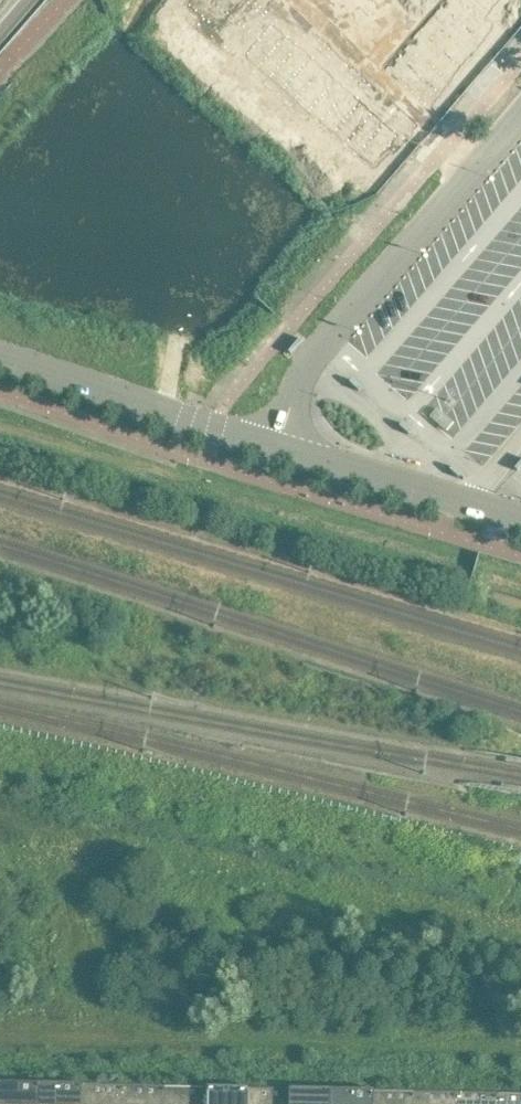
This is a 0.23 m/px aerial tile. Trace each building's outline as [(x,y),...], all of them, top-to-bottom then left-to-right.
[(187,4),(217,30),(243,0),(190,0),(187,4)] [(397,80),(427,107),(494,30),(481,19),(498,0),(457,0),(463,5),(397,80)] [(271,25),(245,55),(372,166),(398,136),(271,25)] [(40,1087),(0,1086),(0,1103),(39,1103),(40,1087)] [(81,1088),(40,1087),(39,1103),(81,1103),(81,1088)] [(123,1089),(81,1088),(81,1103),(123,1103),(123,1089)] [(165,1089),(123,1089),(123,1103),(164,1103),(165,1089)] [(206,1090),(165,1089),(164,1103),(206,1103),(206,1090)] [(247,1091),(206,1090),(206,1103),(247,1103),(247,1091)] [(289,1092),(247,1091),(247,1103),(289,1103),(289,1092)] [(331,1093),(289,1092),(289,1103),(331,1103),(331,1093)] [(372,1094),(331,1093),(331,1103),(372,1103),(372,1094)] [(414,1095),(372,1094),(372,1103),(414,1103),(414,1095)] [(455,1096),(414,1095),(414,1103),(455,1103),(455,1096)] [(497,1097),(455,1096),(455,1103),(497,1103),(497,1097)]
